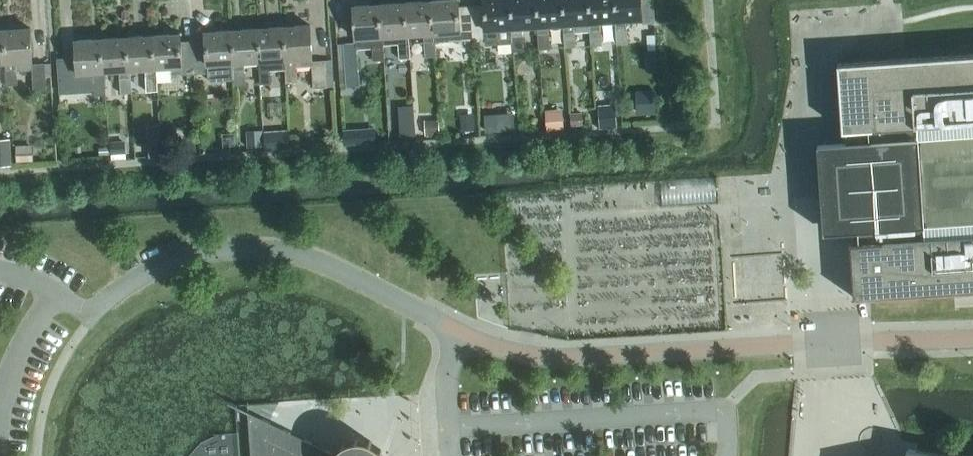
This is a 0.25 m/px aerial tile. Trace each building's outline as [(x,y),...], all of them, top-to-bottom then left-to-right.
[(434,32),(432,0),(406,2),(408,34),(409,34),(424,33),(425,56),(436,55),(435,41),(435,32),(434,32)] [(471,5),(458,6),(458,0),(433,0),(432,0),(434,32),(435,32),(435,41),(474,39),(471,5)] [(510,0),(483,0),(484,4),(471,5),(474,39),(485,38),(485,45),(512,42),(511,27),(512,27),(510,0)] [(536,0),(510,0),(512,27),(511,27),(512,42),(513,50),(524,49),(522,26),(537,25),(538,25),(536,0)] [(562,0),(536,0),(538,25),(537,25),(539,48),(550,48),(548,24),(563,23),(564,23),(562,0)] [(588,0),(562,0),(564,23),(563,23),(565,47),(576,46),(575,32),(590,31),(589,21),(590,21),(588,0)] [(614,0),(588,0),(590,21),(589,21),(590,31),(591,45),(602,44),(600,21),(615,20),(614,0)] [(615,20),(617,43),(628,42),(626,19),(642,18),(642,23),(655,22),(654,0),(614,0),(615,20)] [(408,34),(406,2),(380,4),(382,36),(383,36),(383,44),(398,43),(399,58),(410,57),(409,34),(408,34)] [(382,36),(380,4),(353,5),(356,37),(372,36),(373,60),(384,59),(383,44),(383,36),(382,36)] [(310,24),(284,26),(286,58),(285,58),(287,81),(298,81),(297,66),(312,65),(314,87),(326,86),(325,62),(325,59),(313,60),(310,24)] [(286,58),(284,26),(258,28),(260,60),(259,60),(261,83),(272,82),(271,59),(285,58),(286,58)] [(33,63),(30,27),(4,29),(6,61),(5,61),(7,84),(18,84),(17,70),(33,68),(34,90),(47,89),(45,62),(33,63)] [(260,60),(258,28),(232,30),(234,61),(233,61),(235,78),(235,85),(246,84),(245,61),(259,60),(260,60)] [(234,61),(232,30),(205,31),(206,39),(193,40),(196,73),(209,72),(210,81),(233,79),(232,78),(235,78),(233,61),(234,61)] [(196,73),(193,40),(181,41),(180,33),(154,35),(156,67),(157,67),(171,66),(171,75),(196,73)] [(657,49),(656,34),(646,35),(647,50),(657,49)] [(156,67),(154,35),(128,37),(130,68),(131,68),(145,67),(147,91),(158,90),(157,67),(156,67)] [(130,68),(128,37),(102,38),(104,70),(105,70),(119,69),(121,92),(132,92),(131,68),(130,68)] [(104,70),(102,38),(76,40),(78,72),(94,71),(95,94),(106,93),(105,70),(104,70)] [(359,84),(357,41),(337,43),(340,86),(359,84)] [(838,62),(843,129),(846,129),(846,141),(818,143),(824,231),(852,229),(853,241),(850,241),(850,242),(854,295),(853,296),(853,297),(873,296),(933,291),(934,291),(934,293),(972,290),(972,53),(838,62)] [(333,86),(331,59),(325,59),(325,62),(326,86),(333,86)] [(80,103),(78,76),(65,76),(67,104),(80,103)] [(658,113),(657,89),(637,89),(637,114),(658,113)] [(612,126),(611,104),(596,105),(598,127),(612,126)] [(511,128),(510,108),(491,109),(492,129),(511,128)] [(562,117),(556,109),(544,110),(546,131),(563,130),(562,117)] [(582,113),(571,114),(572,127),(582,126),(582,113)] [(461,133),(471,132),(470,116),(460,117),(461,133)] [(439,121),(425,121),(426,136),(440,135),(439,121)] [(415,134),(414,122),(399,124),(400,136),(415,134)] [(290,148),(289,128),(264,130),(265,149),(290,148)] [(343,129),(344,144),(358,143),(357,128),(343,129)] [(262,130),(246,131),(247,147),(263,146),(262,130)] [(236,132),(223,133),(224,151),(237,150),(236,132)] [(10,138),(0,139),(0,165),(12,164),(10,138)] [(123,141),(110,141),(110,154),(123,154),(123,141)] [(162,155),(161,141),(148,142),(149,156),(162,155)] [(109,154),(109,146),(99,147),(99,155),(109,154)] [(33,148),(17,149),(17,161),(33,161),(33,148)] [(382,451),(381,449),(372,441),(369,440),(358,438),(355,438),(344,442),(342,443),(334,452),(333,453),(228,401),(228,402),(248,412),(251,455),(384,455),(382,451)]
